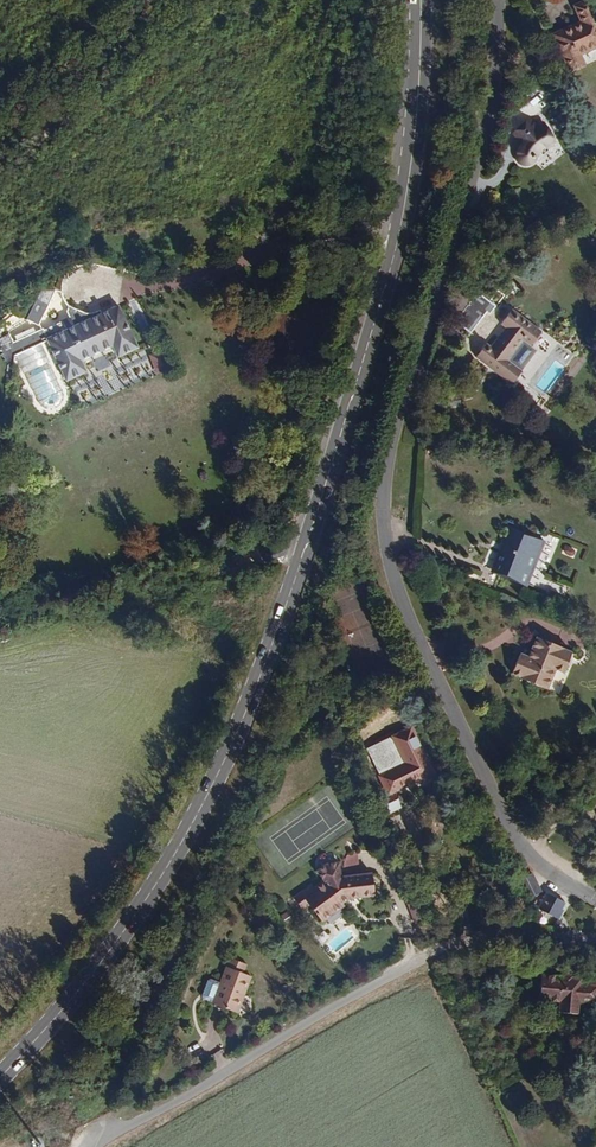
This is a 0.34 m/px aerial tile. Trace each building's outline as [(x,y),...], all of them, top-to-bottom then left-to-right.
[(588,0),(572,7),(579,23),(554,34),(572,76),(587,69),(581,57),(595,50),(595,19),(588,0)] [(558,155),(549,137),(542,140),(539,134),(516,145),(525,155),(521,164),(521,166),(521,169),(522,172),(525,174),(528,176),(531,176),(534,176),(537,175),(544,161),(558,155)] [(49,272),(45,288),(63,292),(67,276),(49,272)] [(458,322),(472,332),(487,311),(491,314),(497,305),(479,292),(458,322)] [(122,304),(48,334),(66,376),(86,368),(82,356),(116,342),(121,353),(139,345),(122,304)] [(527,357),(538,343),(510,320),(498,334),(503,338),(489,357),(484,353),(473,367),(509,395),(519,383),(505,371),(520,352),(527,357)] [(17,347),(48,334),(44,323),(12,335),(17,347)] [(159,351),(150,356),(158,374),(168,370),(159,351)] [(499,553),(492,569),(524,582),(531,565),(528,563),(538,538),(511,527),(501,554),(499,553)] [(519,652),(511,672),(520,675),(519,678),(546,689),(555,668),(565,671),(572,653),(564,650),(564,647),(537,635),(527,656),(519,652)] [(380,777),(390,795),(434,773),(411,729),(393,738),(405,765),(380,777)] [(339,906),(345,900),(351,895),(374,893),(373,876),(371,872),(341,874),(340,859),(326,860),(317,867),(323,877),(315,883),(320,890),(309,899),(322,919),(339,906)] [(302,904),(309,899),(320,890),(315,883),(313,880),(295,893),(302,904)] [(537,911),(561,924),(564,916),(563,915),(566,907),(548,896),(541,908),(539,906),(537,911)] [(238,970),(235,978),(251,985),(254,977),(238,970)] [(220,1012),(220,1013),(241,1021),(248,1004),(252,1006),(259,988),(251,985),(235,978),(228,993),(218,989),(216,991),(210,1006),(211,1008),(220,1012)] [(552,1010),(552,1021),(569,1021),(570,1009),(589,1009),(589,992),(571,991),(571,986),(562,986),(562,982),(551,982),(551,986),(532,985),(531,1009),(552,1010)] [(248,1004),(241,1021),(245,1023),(252,1006),(248,1004)]
